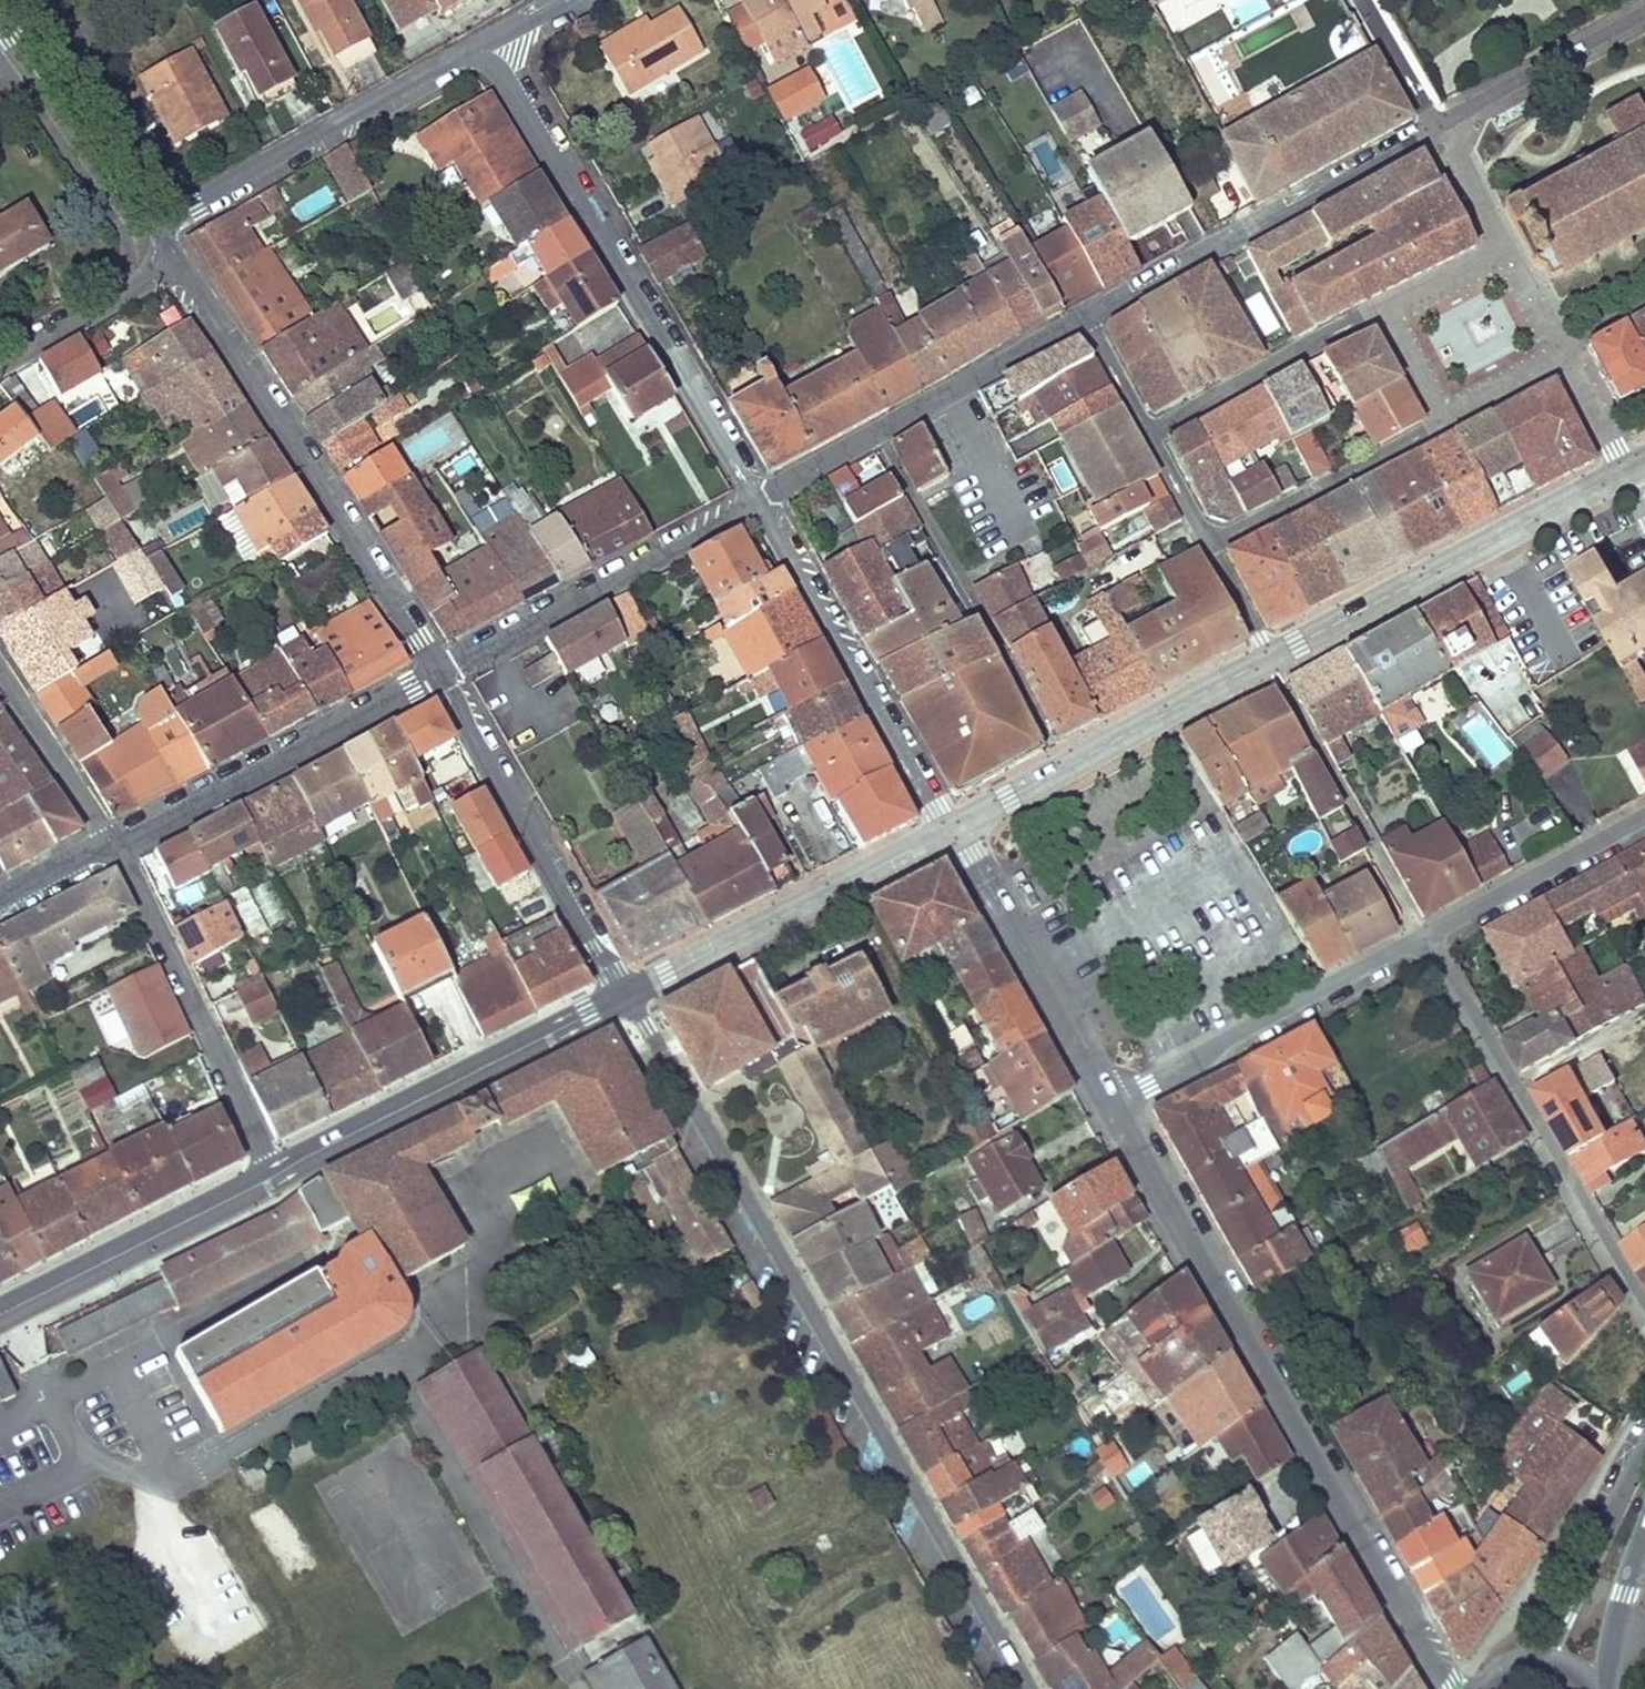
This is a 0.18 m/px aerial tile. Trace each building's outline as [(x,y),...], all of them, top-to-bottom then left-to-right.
[(334,57),(367,40),(345,0),(295,0),(314,35),(321,33),(334,57)] [(398,32),(436,12),(439,17),(470,0),(381,0),(398,32)] [(742,6),(775,65),(806,48),(804,44),(801,40),(818,30),(811,18),(808,12),(823,4),(821,0),(754,0),(742,6)] [(907,11),(910,10),(920,28),(938,19),(928,0),(901,0),(907,11)] [(1150,9),(1167,0),(1145,0),(1150,9)] [(1171,7),(1174,25),(1210,19),(1207,1),(1171,7)] [(823,4),(808,12),(811,18),(826,9),(823,4)] [(244,72),(258,99),(292,81),(253,10),(215,31),(238,75),(244,72)] [(619,45),(615,38),(598,47),(626,96),(702,51),(678,10),(650,27),(619,45)] [(646,19),(615,38),(619,45),(650,27),(646,19)] [(938,19),(920,28),(923,33),(941,24),(938,19)] [(818,30),(801,40),(804,44),(821,35),(818,30)] [(207,46),(203,38),(193,43),(197,51),(207,46)] [(367,40),(334,57),(342,71),(373,54),(367,40)] [(1371,52),(1219,138),(1256,206),(1410,121),(1371,52)] [(192,54),(141,81),(150,99),(173,143),(179,141),(224,116),(192,54)] [(786,78),(804,69),(796,55),(778,64),(786,78)] [(809,75),(769,95),(783,122),(822,103),(809,75)] [(292,81),(258,99),(264,109),(297,91),(292,81)] [(437,143),(425,150),(436,169),(450,161),(480,209),(488,205),(535,175),(519,149),(514,153),(499,127),(504,123),(486,95),(429,129),(437,143)] [(1080,95),(1050,113),(1067,144),(1098,127),(1080,95)] [(1504,210),(1533,265),(1544,270),(1549,280),(1556,277),(1557,278),(1586,263),(1589,269),(1595,266),(1592,259),(1618,246),(1622,256),(1632,251),(1626,240),(1644,231),(1644,108),(1641,111),(1638,106),(1640,101),(1635,99),(1630,108),(1608,119),(1602,117),(1600,122),(1604,123),(1612,140),(1608,142),(1613,153),(1587,167),(1581,156),(1572,161),(1578,171),(1552,185),(1549,179),(1543,183),(1546,188),(1504,210)] [(934,101),(914,112),(927,135),(947,125),(934,101)] [(810,154),(845,139),(835,117),(801,132),(810,154)] [(696,120),(686,126),(701,154),(711,148),(696,120)] [(519,149),(504,123),(499,127),(514,153),(519,149)] [(686,126),(648,147),(655,161),(671,190),(663,194),(672,211),(728,180),(711,148),(701,154),(686,126)] [(429,129),(417,137),(425,150),(437,143),(429,129)] [(1191,136),(1183,140),(1187,147),(1195,143),(1191,136)] [(365,138),(346,149),(354,163),(373,152),(365,138)] [(1147,138),(1084,174),(1107,215),(1125,247),(1189,210),(1147,138)] [(344,146),(323,159),(348,203),(369,191),(354,163),(346,149),(344,146)] [(1289,285),(1287,286),(1303,314),(1311,330),(1475,247),(1428,151),(1309,215),(1321,238),(1324,245),(1326,248),(1364,227),(1371,241),(1307,275),(1289,285)] [(655,161),(647,165),(663,194),(671,190),(655,161)] [(535,175),(488,205),(516,252),(565,222),(535,175)] [(1069,175),(1060,180),(1071,199),(1079,194),(1069,175)] [(1200,175),(1189,181),(1201,202),(1213,196),(1200,175)] [(281,184),(269,190),(280,208),(281,210),(293,203),(281,184)] [(269,190),(260,196),(271,214),(280,208),(269,190)] [(253,200),(186,239),(214,283),(259,256),(244,232),(264,219),(253,200)] [(839,205),(825,213),(867,293),(878,288),(860,254),(865,251),(839,205)] [(1076,209),(1056,220),(1062,231),(1098,292),(1117,282),(1086,226),(1076,209)] [(0,224),(0,272),(44,245),(25,210),(0,224)] [(1107,215),(1086,226),(1117,282),(1138,270),(1125,247),(1107,215)] [(1308,245),(1311,251),(1324,245),(1321,238),(1309,215),(1296,223),(1308,245)] [(514,254),(484,274),(491,285),(535,256),(549,278),(586,255),(565,222),(516,252),(514,254)] [(1296,223),(1263,240),(1269,252),(1278,269),(1311,251),(1308,245),(1296,223)] [(394,234),(389,226),(380,231),(385,239),(394,234)] [(688,228),(639,255),(655,282),(703,256),(688,228)] [(1022,228),(1014,233),(1019,240),(1038,273),(1061,312),(1098,292),(1062,231),(1033,248),(1022,228)] [(1014,233),(995,243),(1000,251),(1019,240),(1014,233)] [(1019,240),(1000,251),(1008,266),(1041,322),(1060,312),(1061,312),(1038,273),(1019,240)] [(1256,244),(1244,251),(1291,340),(1298,337),(1290,321),(1303,314),(1287,286),(1289,285),(1286,279),(1284,280),(1279,283),(1273,272),(1278,269),(1269,252),(1262,257),(1256,244)] [(259,256),(214,283),(260,353),(311,320),(266,252),(259,256)] [(549,278),(534,288),(549,313),(562,305),(577,329),(616,303),(586,255),(549,278)] [(986,279),(972,256),(954,266),(959,274),(970,268),(978,283),(986,279)] [(1229,259),(1218,265),(1225,276),(1236,271),(1229,259)] [(401,264),(385,275),(402,303),(419,293),(401,264)] [(1008,266),(986,279),(1018,336),(1041,323),(1041,322),(1008,266)] [(1204,273),(1168,294),(1214,381),(1254,359),(1204,273)] [(978,283),(955,296),(986,353),(1018,336),(986,279),(978,283)] [(1159,351),(1126,369),(1148,406),(1154,415),(1214,381),(1168,294),(1137,310),(1159,351)] [(925,318),(917,322),(946,376),(986,353),(955,296),(924,313),(925,318)] [(883,297),(873,303),(877,311),(886,328),(918,392),(946,376),(917,322),(901,331),(883,297)] [(311,320),(260,353),(291,400),(365,353),(334,306),(311,320)] [(1106,335),(1126,369),(1159,351),(1137,310),(1109,325),(1106,335)] [(855,356),(781,395),(811,451),(918,392),(886,328),(877,311),(851,324),(847,340),(855,356)] [(1622,325),(1644,365),(1644,313),(1622,325)] [(1489,317),(1473,324),(1480,339),(1496,331),(1489,317)] [(1588,345),(1618,402),(1644,388),(1644,365),(1622,325),(1588,345)] [(188,327),(124,365),(132,380),(141,375),(151,392),(209,357),(188,327)] [(102,333),(86,342),(96,359),(112,350),(102,333)] [(1400,382),(1373,333),(1326,355),(1322,357),(1352,408),(1400,382)] [(83,337),(43,360),(65,399),(105,376),(96,359),(86,342),(83,337)] [(619,361),(600,373),(609,388),(625,415),(650,400),(654,408),(673,397),(638,340),(614,354),(619,361)] [(992,418),(1017,403),(1033,394),(1089,361),(1076,341),(978,393),(992,418)] [(550,346),(543,350),(558,377),(565,373),(550,346)] [(365,353),(291,400),(291,401),(321,447),(350,428),(362,420),(372,413),(389,402),(381,390),(372,396),(366,386),(371,382),(365,372),(380,362),(371,348),(365,353)] [(614,354),(596,365),(600,373),(619,361),(614,354)] [(151,392),(142,397),(150,411),(167,402),(184,428),(191,438),(192,439),(243,410),(209,357),(151,392)] [(565,373),(558,377),(576,407),(585,402),(609,388),(600,373),(596,365),(591,357),(565,373)] [(1352,408),(1322,357),(1308,364),(1338,416),(1351,409),(1352,408)] [(1038,427),(1048,421),(1105,388),(1089,361),(1033,394),(1017,403),(1023,413),(1028,410),(1038,427)] [(761,386),(728,404),(769,474),(811,451),(781,395),(765,367),(764,365),(754,371),(761,386)] [(1299,369),(1259,391),(1283,434),(1288,444),(1295,440),(1311,431),(1329,421),(1299,369)] [(141,375),(132,380),(142,397),(151,392),(141,375)] [(0,384),(0,389),(12,404),(23,396),(10,378),(0,384)] [(1552,381),(1489,415),(1533,491),(1594,460),(1552,381)] [(1352,408),(1351,409),(1372,446),(1422,420),(1400,382),(1352,408)] [(1105,388),(1048,421),(1058,438),(1115,407),(1105,388)] [(1259,391),(1194,427),(1218,470),(1245,455),(1274,439),(1283,434),(1259,391)] [(23,396),(12,404),(13,406),(38,438),(49,452),(73,435),(49,403),(35,413),(23,396)] [(650,400),(625,415),(629,422),(654,408),(650,400)] [(389,402),(372,413),(381,426),(399,414),(391,401),(389,402)] [(585,402),(576,407),(581,417),(590,412),(585,402)] [(38,438),(13,406),(0,416),(0,467),(38,438)] [(1115,407),(1058,438),(1095,509),(1135,488),(1155,477),(1115,407)] [(243,410),(192,439),(211,471),(214,469),(226,462),(264,441),(243,410)] [(1453,433),(1453,434),(1494,512),(1533,491),(1489,415),(1453,433)] [(362,420),(350,428),(367,455),(379,447),(362,420)] [(918,492),(919,491),(948,477),(923,427),(892,442),(908,474),(918,492)] [(1218,470),(1194,427),(1166,444),(1206,517),(1226,523),(1242,514),(1227,485),(1218,470)] [(350,428),(321,447),(338,474),(367,455),(350,428)] [(1311,431),(1295,440),(1317,480),(1333,471),(1311,431)] [(83,432),(67,442),(86,470),(100,461),(83,432)] [(1283,434),(1274,439),(1280,448),(1288,444),(1283,434)] [(1453,434),(1415,454),(1455,531),(1494,512),(1453,434)] [(191,438),(179,446),(198,478),(211,471),(192,439),(191,438)] [(1027,439),(1009,447),(1016,461),(1034,454),(1035,454),(1027,439)] [(264,441),(226,462),(247,499),(232,507),(233,510),(290,479),(264,441)] [(383,453),(341,479),(358,504),(409,478),(391,448),(383,453)] [(1415,454),(1370,477),(1410,555),(1455,531),(1415,454)] [(499,459),(493,463),(497,471),(504,466),(499,459)] [(121,464),(106,472),(114,485),(128,477),(121,464)] [(855,465),(827,481),(853,526),(900,499),(888,479),(877,485),(861,493),(858,486),(854,480),(861,476),(855,465)] [(1254,470),(1227,485),(1242,514),(1277,496),(1260,467),(1254,470)] [(435,469),(412,483),(435,519),(457,506),(435,469)] [(106,472),(93,480),(105,499),(119,519),(133,512),(117,488),(114,485),(106,472)] [(1155,477),(1135,488),(1146,507),(1166,496),(1155,477)] [(1370,477),(1351,487),(1390,566),(1410,555),(1370,477)] [(143,478),(117,488),(133,512),(136,511),(155,501),(143,478)] [(170,493),(163,478),(150,484),(158,499),(170,493)] [(409,478),(358,504),(414,591),(439,576),(428,556),(450,542),(435,519),(412,483),(409,478)] [(874,478),(858,486),(861,493),(877,485),(874,478)] [(290,479),(233,510),(261,563),(270,558),(274,555),(264,541),(311,511),(290,479)] [(619,481),(556,516),(588,566),(649,534),(619,481)] [(515,485),(501,493),(517,518),(525,531),(557,582),(588,566),(556,516),(540,526),(515,485)] [(465,516),(480,511),(471,487),(457,492),(465,516)] [(1351,487),(1323,502),(1353,563),(1334,572),(1343,591),(1390,566),(1351,487)] [(1090,511),(1086,514),(1094,529),(1096,533),(1137,511),(1146,507),(1135,488),(1095,509),(1090,511)] [(1146,507),(1137,511),(1150,535),(1179,520),(1166,496),(1146,507)] [(119,519),(105,499),(85,511),(99,532),(119,519)] [(900,499),(853,526),(863,545),(866,543),(873,554),(919,531),(919,530),(900,499)] [(1323,502),(1284,523),(1322,602),(1343,591),(1334,572),(1353,563),(1323,502)] [(32,506),(14,517),(22,528),(33,542),(38,540),(46,534),(48,533),(32,506)] [(119,519),(123,525),(138,549),(138,550),(145,560),(158,553),(167,547),(160,535),(153,539),(136,511),(133,512),(119,519)] [(311,511),(264,541),(274,555),(280,563),(326,534),(311,511)] [(517,518),(479,540),(484,549),(487,554),(525,531),(517,518)] [(1284,523),(1269,531),(1305,610),(1322,602),(1284,523)] [(123,525),(104,537),(118,561),(122,558),(138,549),(123,525)] [(31,543),(33,542),(22,528),(7,537),(0,526),(0,562),(31,543)] [(439,576),(414,591),(447,642),(519,603),(487,554),(484,549),(479,540),(472,529),(450,542),(428,556),(439,576)] [(1081,543),(1074,547),(1086,570),(1099,564),(1090,545),(1099,540),(1096,533),(1094,529),(1078,537),(1081,543)] [(525,531),(487,554),(519,603),(557,582),(525,531)] [(863,545),(820,569),(821,571),(861,641),(906,616),(889,584),(916,570),(907,551),(925,540),(919,531),(873,554),(866,543),(863,545)] [(1305,610),(1269,531),(1226,553),(1267,630),(1305,610)] [(737,533),(687,561),(712,606),(713,606),(770,575),(765,567),(761,565),(756,568),(737,533)] [(0,562),(0,591),(22,579),(45,565),(40,557),(31,543),(0,562)] [(138,549),(122,558),(135,580),(151,570),(145,560),(138,550),(138,549)] [(1195,549),(1160,567),(1170,585),(1204,566),(1195,549)] [(158,553),(145,560),(151,570),(170,599),(183,592),(158,553)] [(339,555),(287,586),(299,607),(352,576),(339,555)] [(1567,573),(1608,645),(1644,623),(1644,578),(1621,592),(1599,556),(1567,573)] [(906,616),(861,641),(875,665),(956,626),(921,567),(916,570),(889,584),(906,616)] [(1012,568),(972,589),(1016,663),(1057,741),(1094,721),(1065,667),(1029,601),(1012,568)] [(713,606),(712,606),(726,630),(789,593),(777,571),(770,575),(713,606)] [(1143,576),(1104,596),(1113,612),(1117,618),(1136,607),(1131,597),(1149,588),(1143,576)] [(0,591),(0,630),(32,610),(40,606),(22,579),(0,591)] [(1474,580),(1412,613),(1447,673),(1508,639),(1474,580)] [(1216,586),(1180,606),(1210,660),(1246,641),(1216,586)] [(0,630),(0,639),(35,694),(70,673),(73,671),(65,657),(92,642),(61,593),(40,606),(32,610),(0,630)] [(716,626),(702,633),(708,645),(723,637),(747,680),(817,643),(789,593),(726,630),(720,633),(716,626)] [(628,595),(607,607),(626,649),(648,638),(641,623),(628,595)] [(1104,596),(1087,606),(1095,622),(1113,612),(1104,596)] [(368,601),(313,631),(325,650),(331,662),(349,694),(408,663),(368,601)] [(195,603),(184,609),(194,625),(205,618),(195,603)] [(1174,609),(1126,634),(1156,688),(1210,660),(1180,606),(1174,609)] [(1089,654),(1065,667),(1094,721),(1156,688),(1126,634),(1117,618),(1113,612),(1095,622),(1077,631),(1089,654)] [(1412,613),(1343,651),(1379,714),(1393,739),(1408,730),(1413,713),(1404,699),(1447,673),(1412,613)] [(205,618),(194,625),(201,636),(212,629),(205,618)] [(658,633),(652,618),(641,623),(648,638),(658,633)] [(956,626),(875,665),(897,702),(993,660),(972,619),(956,626)] [(1608,645),(1621,669),(1637,660),(1644,655),(1644,623),(1608,645)] [(301,640),(279,654),(314,713),(349,694),(331,662),(325,650),(312,658),(301,640)] [(92,642),(65,657),(73,671),(99,656),(101,655),(92,642)] [(747,680),(735,686),(740,695),(750,690),(748,687),(771,678),(787,712),(791,710),(839,683),(817,643),(747,680)] [(1343,651),(1289,680),(1324,745),(1336,738),(1379,714),(1343,651)] [(279,654),(232,682),(264,738),(314,713),(279,654)] [(560,672),(550,655),(522,672),(531,689),(560,672)] [(993,660),(897,702),(952,798),(1041,751),(993,660)] [(1621,669),(1632,689),(1644,682),(1644,673),(1637,660),(1621,669)] [(159,723),(145,732),(177,785),(207,769),(164,696),(151,675),(146,667),(132,675),(143,692),(149,706),(159,723)] [(161,669),(151,675),(164,696),(174,691),(161,669)] [(223,669),(184,692),(192,706),(232,682),(231,682),(223,669)] [(70,673),(35,694),(55,726),(87,706),(89,705),(70,673)] [(174,691),(164,696),(207,769),(264,738),(232,682),(192,706),(184,692),(178,696),(174,691)] [(1632,689),(1641,703),(1644,701),(1644,682),(1632,689)] [(787,712),(769,720),(788,755),(823,737),(824,739),(859,721),(839,683),(791,710),(787,712)] [(1272,690),(1240,705),(1276,773),(1288,767),(1316,821),(1339,864),(1364,851),(1272,690)] [(664,693),(650,700),(662,725),(675,718),(664,693)] [(395,725),(394,725),(406,750),(448,728),(434,704),(395,725)] [(1240,705),(1203,723),(1244,792),(1276,773),(1240,705)] [(87,706),(55,726),(79,763),(94,754),(110,745),(108,741),(87,706)] [(675,718),(662,725),(684,773),(704,760),(699,748),(686,753),(677,732),(689,726),(684,713),(675,718)] [(0,715),(0,793),(40,768),(2,714),(0,715)] [(1541,732),(1532,720),(1506,737),(1517,751),(1541,732)] [(788,755),(757,771),(773,800),(785,794),(782,788),(814,771),(828,798),(831,796),(835,803),(854,792),(853,787),(886,770),(859,721),(824,739),(823,737),(788,755)] [(110,745),(94,754),(112,786),(120,782),(135,807),(177,785),(145,732),(140,723),(108,741),(110,745)] [(1203,723),(1176,737),(1218,807),(1244,792),(1203,723)] [(394,725),(369,739),(395,793),(409,786),(419,807),(431,802),(406,750),(394,725)] [(1541,732),(1517,751),(1540,780),(1563,761),(1541,732)] [(1336,738),(1324,745),(1335,763),(1347,757),(1336,738)] [(369,739),(342,753),(367,803),(386,842),(388,845),(402,838),(382,800),(395,793),(369,739)] [(1629,753),(1644,782),(1644,744),(1629,753)] [(342,753),(291,779),(316,830),(367,803),(342,753)] [(94,754),(79,763),(114,818),(135,807),(120,782),(112,786),(94,754)] [(704,760),(684,773),(686,776),(688,782),(691,781),(694,780),(708,790),(712,795),(725,788),(704,760)] [(0,793),(0,813),(25,798),(50,783),(40,768),(0,793)] [(854,792),(835,803),(860,847),(913,819),(886,770),(853,787),(854,792)] [(1283,786),(1276,773),(1244,792),(1252,804),(1283,786)] [(639,775),(625,783),(637,803),(651,795),(639,775)] [(291,779),(240,807),(267,862),(271,870),(323,844),(316,830),(291,779)] [(50,783),(25,798),(55,843),(82,829),(50,783)] [(725,788),(712,795),(716,801),(726,815),(740,807),(725,788)] [(651,795),(637,803),(703,928),(773,892),(726,815),(716,801),(708,805),(718,824),(727,841),(689,862),(679,845),(651,795)] [(740,807),(726,815),(773,892),(792,882),(762,823),(773,818),(761,796),(740,807)] [(1,871),(55,843),(25,798),(0,813),(0,869),(1,871)] [(598,889),(592,893),(633,964),(703,928),(637,803),(614,816),(641,866),(634,870),(636,876),(601,895),(598,889)] [(240,807),(188,834),(207,873),(218,896),(233,888),(220,864),(246,850),(253,868),(267,862),(240,807)] [(1263,814),(1238,827),(1245,842),(1271,828),(1263,814)] [(718,824),(679,845),(689,862),(727,841),(718,824)] [(1409,844),(1387,855),(1423,917),(1479,887),(1459,852),(1443,825),(1409,844)] [(207,873),(188,834),(156,849),(175,888),(207,873)] [(1403,834),(1382,845),(1387,855),(1409,844),(1403,834)] [(1487,837),(1459,852),(1479,887),(1507,871),(1487,837)] [(512,844),(501,849),(509,867),(521,860),(512,844)] [(1621,860),(1639,893),(1644,903),(1644,847),(1621,860)] [(480,860),(463,868),(464,870),(471,884),(487,876),(480,860)] [(500,916),(489,922),(494,934),(504,953),(509,964),(534,1012),(590,985),(521,860),(509,867),(501,870),(531,927),(510,937),(500,916)] [(1621,860),(1546,899),(1562,929),(1593,911),(1596,916),(1639,893),(1621,860)] [(942,862),(867,901),(901,962),(939,942),(976,922),(942,862)] [(0,932),(0,944),(27,995),(49,983),(42,969),(73,953),(69,946),(131,913),(113,875),(0,932)] [(1364,876),(1317,899),(1347,957),(1395,931),(1394,929),(1364,876)] [(1301,886),(1275,899),(1320,971),(1347,957),(1317,899),(1309,882),(1301,886)] [(274,923),(287,917),(275,891),(262,897),(274,923)] [(1596,916),(1602,926),(1634,908),(1639,918),(1644,914),(1644,903),(1639,893),(1596,916)] [(1531,907),(1486,932),(1513,982),(1519,980),(1541,1020),(1557,1011),(1561,1019),(1583,1006),(1575,991),(1557,959),(1574,951),(1562,929),(1546,899),(1531,907)] [(223,905),(173,929),(191,966),(242,939),(224,905),(223,905)] [(424,919),(372,946),(398,999),(449,974),(451,973),(424,919)] [(313,922),(299,929),(306,943),(320,935),(313,922)] [(976,922),(939,942),(956,975),(994,954),(976,922)] [(451,979),(456,990),(481,1039),(534,1012),(509,964),(504,953),(494,934),(484,939),(494,958),(451,979)] [(16,997),(27,1016),(36,1012),(27,995),(0,944),(0,1004),(16,997)] [(1574,951),(1557,959),(1575,991),(1596,980),(1579,948),(1574,951)] [(994,954),(956,975),(974,1007),(1012,985),(994,954)] [(330,957),(316,964),(336,1007),(338,1010),(351,1003),(330,957)] [(805,985),(773,1001),(791,1034),(802,1028),(804,1031),(812,1048),(887,1010),(859,958),(824,976),(823,976),(826,983),(811,991),(807,984),(805,985)] [(751,961),(658,1008),(703,1088),(738,1068),(742,1075),(754,1078),(779,1064),(829,1152),(838,1169),(850,1188),(859,1205),(864,1202),(890,1189),(871,1152),(812,1048),(804,1031),(793,1037),(791,1034),(773,1001),(751,961)] [(192,1041),(158,966),(109,989),(143,1063),(192,1041)] [(1583,1006),(1561,1019),(1574,1042),(1631,1010),(1642,1004),(1622,966),(1596,980),(1575,991),(1583,1006)] [(803,981),(805,985),(807,984),(811,991),(826,983),(823,976),(824,976),(822,971),(803,981)] [(262,981),(240,991),(255,1025),(278,1015),(262,981)] [(1012,985),(974,1007),(1001,1057),(1041,1035),(1012,985)] [(357,1026),(348,1030),(351,1036),(378,1091),(430,1065),(404,1011),(361,1031),(357,1026)] [(1541,1020),(1502,1042),(1519,1071),(1574,1042),(1561,1019),(1557,1011),(1541,1020)] [(259,1024),(274,1055),(295,1046),(280,1015),(259,1024)] [(348,1030),(342,1018),(336,1021),(341,1033),(348,1030)] [(1454,1022),(1442,1028),(1448,1039),(1460,1032),(1454,1022)] [(1311,1027),(1229,1068),(1231,1070),(1259,1121),(1274,1147),(1328,1116),(1319,1098),(1342,1085),(1311,1027)] [(963,1030),(950,1038),(958,1053),(971,1046),(972,1045),(963,1030)] [(264,1220),(159,1272),(163,1280),(55,1333),(67,1357),(175,1305),(319,1235),(351,1218),(365,1243),(342,1256),(337,1268),(317,1279),(315,1276),(174,1355),(219,1434),(383,1341),(391,1336),(398,1332),(401,1327),(404,1320),(405,1312),(403,1305),(394,1286),(462,1247),(415,1168),(470,1140),(468,1135),(495,1121),(498,1126),(554,1098),(597,1176),(632,1157),(656,1145),(661,1152),(663,1157),(659,1159),(678,1192),(668,1197),(663,1199),(702,1265),(731,1248),(716,1221),(609,1034),(318,1179),(299,1191),(300,1196),(264,1220)] [(994,1061),(988,1065),(1000,1086),(992,1091),(996,1099),(1005,1094),(1007,1098),(1010,1096),(1019,1111),(991,1127),(996,1135),(1008,1129),(1072,1091),(1041,1035),(1001,1057),(994,1061)] [(351,1036),(300,1061),(326,1117),(378,1091),(351,1036)] [(258,1049),(236,1060),(275,1143),(326,1117),(300,1061),(271,1075),(258,1049)] [(988,1051),(977,1058),(980,1063),(982,1068),(988,1065),(994,1061),(988,1051)] [(977,1058),(974,1053),(960,1061),(965,1072),(980,1063),(977,1058)] [(1598,1056),(1532,1093),(1569,1156),(1631,1121),(1634,1119),(1619,1092),(1588,1109),(1582,1099),(1613,1082),(1598,1056)] [(95,1064),(69,1076),(88,1114),(99,1108),(113,1102),(95,1064)] [(1482,1068),(1470,1075),(1478,1089),(1490,1081),(1482,1068)] [(1231,1070),(1151,1110),(1188,1175),(1222,1155),(1216,1145),(1259,1121),(1231,1070)] [(1423,1121),(1400,1135),(1416,1161),(1456,1137),(1474,1166),(1523,1138),(1490,1081),(1478,1089),(1448,1106),(1428,1118),(1423,1121)] [(141,1087),(113,1102),(116,1108),(119,1114),(148,1100),(141,1087)] [(1419,1104),(1428,1118),(1448,1106),(1440,1092),(1419,1104)] [(184,1099),(154,1113),(162,1130),(188,1185),(240,1159),(219,1112),(191,1124),(188,1119),(193,1117),(184,1099)] [(113,1102),(99,1108),(103,1115),(116,1108),(113,1102)] [(1392,1121),(1400,1135),(1423,1121),(1414,1108),(1392,1121)] [(958,1128),(971,1150),(990,1139),(977,1117),(958,1128)] [(1222,1155),(1188,1175),(1238,1263),(1238,1264),(1294,1226),(1283,1208),(1263,1220),(1236,1176),(1276,1152),(1274,1147),(1259,1121),(1216,1145),(1222,1155)] [(1569,1156),(1585,1183),(1602,1172),(1644,1148),(1644,1145),(1631,1121),(1569,1156)] [(971,1150),(964,1154),(977,1178),(969,1183),(977,1199),(987,1194),(997,1213),(1038,1189),(1023,1163),(1026,1161),(1008,1129),(996,1135),(990,1139),(971,1150)] [(162,1130),(108,1155),(110,1160),(136,1212),(188,1185),(162,1130)] [(1398,1136),(1375,1150),(1384,1168),(1407,1213),(1422,1204),(1402,1169),(1416,1161),(1400,1135),(1398,1136)] [(892,1141),(871,1152),(890,1189),(893,1195),(915,1182),(892,1141)] [(656,1145),(632,1157),(636,1165),(661,1152),(656,1145)] [(1358,1147),(1348,1153),(1353,1163),(1363,1157),(1358,1147)] [(105,1149),(80,1161),(85,1172),(110,1160),(108,1155),(105,1149)] [(1363,1157),(1353,1163),(1361,1176),(1363,1179),(1384,1168),(1375,1150),(1363,1157)] [(806,1170),(813,1183),(838,1169),(829,1152),(815,1160),(817,1164),(806,1170)] [(958,1158),(951,1162),(954,1168),(961,1163),(958,1158)] [(659,1159),(650,1164),(668,1197),(678,1192),(659,1159)] [(85,1172),(60,1183),(85,1240),(136,1212),(110,1160),(85,1172)] [(1111,1163),(1049,1201),(1070,1238),(1062,1242),(1062,1252),(1071,1266),(1106,1242),(1112,1238),(1101,1218),(1130,1198),(1111,1163)] [(813,1183),(770,1205),(790,1240),(835,1217),(827,1201),(850,1188),(838,1169),(813,1183)] [(1602,1172),(1585,1183),(1591,1195),(1609,1184),(1602,1172)] [(60,1183),(15,1205),(43,1262),(85,1240),(60,1183)] [(1299,1196),(1304,1205),(1317,1198),(1312,1188),(1299,1196)] [(0,1195),(0,1235),(18,1275),(43,1262),(15,1205),(8,1191),(0,1195)] [(1130,1198),(1101,1218),(1112,1238),(1142,1218),(1130,1198)] [(1317,1198),(1304,1205),(1308,1211),(1310,1214),(1322,1207),(1317,1198)] [(835,1217),(790,1240),(809,1273),(867,1244),(883,1236),(864,1202),(859,1205),(835,1217)] [(1030,1213),(1012,1224),(1018,1233),(1036,1222),(1030,1213)] [(974,1215),(958,1222),(969,1250),(985,1240),(974,1215)] [(1415,1221),(1396,1230),(1407,1252),(1426,1242),(1415,1221)] [(1294,1226),(1238,1264),(1256,1296),(1306,1262),(1293,1239),(1299,1233),(1294,1225),(1294,1226)] [(1299,1233),(1293,1239),(1306,1262),(1318,1253),(1304,1230),(1299,1233)] [(1,1283),(18,1275),(0,1235),(0,1283),(1,1283)] [(319,1235),(175,1305),(179,1314),(323,1244),(319,1235)] [(883,1236),(867,1244),(886,1280),(903,1271),(893,1252),(883,1236)] [(886,1280),(829,1308),(849,1345),(933,1299),(915,1266),(927,1255),(917,1237),(893,1252),(903,1271),(886,1280)] [(1623,1249),(1637,1272),(1644,1266),(1644,1240),(1643,1237),(1623,1249)] [(1020,1300),(1011,1306),(1037,1349),(1040,1355),(1084,1329),(1078,1317),(1088,1311),(1083,1301),(1116,1282),(1113,1276),(1121,1271),(1106,1242),(1071,1266),(1064,1270),(1074,1290),(1065,1296),(1063,1294),(1028,1314),(1020,1300)] [(1544,1293),(1529,1267),(1536,1263),(1524,1242),(1468,1275),(1495,1322),(1544,1293)] [(867,1244),(809,1273),(829,1308),(886,1280),(867,1244)] [(1536,1263),(1529,1267),(1544,1293),(1551,1289),(1536,1263)] [(1637,1272),(1644,1286),(1644,1266),(1637,1272)] [(1121,1271),(1113,1276),(1116,1282),(1125,1277),(1121,1271)] [(1175,1277),(1109,1328),(1137,1364),(1202,1314),(1180,1274),(1175,1277)] [(1435,1275),(1424,1282),(1431,1290),(1441,1284),(1435,1275)] [(1605,1280),(1537,1328),(1563,1366),(1619,1304),(1605,1280)] [(763,1304),(751,1282),(741,1288),(753,1309),(763,1304)] [(965,1282),(959,1285),(963,1292),(969,1289),(965,1282)] [(1014,1287),(1004,1293),(1011,1306),(1020,1300),(1025,1297),(1022,1291),(1014,1287)] [(933,1299),(849,1345),(899,1430),(950,1400),(964,1392),(966,1391),(946,1360),(926,1371),(917,1355),(946,1339),(934,1315),(944,1310),(937,1297),(933,1299)] [(1202,1314),(1137,1364),(1165,1400),(1167,1398),(1225,1355),(1202,1314)] [(1104,1332),(1099,1335),(1126,1372),(1137,1364),(1109,1328),(1104,1332)] [(590,1349),(571,1359),(580,1375),(598,1365),(590,1349)] [(477,1353),(429,1379),(581,1645),(629,1617),(477,1353)] [(1225,1355),(1167,1398),(1200,1450),(1216,1439),(1257,1410),(1225,1355)] [(1137,1364),(1126,1372),(1153,1408),(1165,1400),(1137,1364)] [(13,1397),(0,1369),(0,1403),(13,1397)] [(1557,1373),(1546,1384),(1558,1394),(1568,1382),(1557,1373)] [(581,1645),(429,1379),(417,1386),(567,1653),(581,1645)] [(1546,1384),(1500,1442),(1509,1448),(1494,1466),(1524,1488),(1502,1518),(1539,1546),(1566,1504),(1598,1457),(1573,1435),(1569,1440),(1561,1434),(1548,1449),(1541,1443),(1559,1423),(1573,1407),(1558,1394),(1546,1384)] [(964,1392),(950,1400),(959,1416),(973,1408),(964,1392)] [(1165,1400),(1153,1408),(1178,1446),(1187,1459),(1200,1450),(1167,1398),(1165,1400)] [(899,1430),(897,1431),(924,1477),(971,1450),(953,1420),(959,1416),(950,1400),(899,1430)] [(1383,1403),(1332,1433),(1379,1517),(1412,1496),(1406,1485),(1422,1471),(1383,1403)] [(1257,1410),(1216,1439),(1230,1464),(1242,1458),(1256,1482),(1288,1464),(1257,1410)] [(959,1416),(953,1420),(971,1450),(977,1446),(959,1416)] [(1573,1435),(1559,1423),(1541,1443),(1548,1449),(1561,1434),(1569,1440),(1573,1435)] [(1108,1442),(1095,1451),(1100,1460),(1104,1466),(1106,1470),(1109,1475),(1111,1478),(1124,1469),(1108,1442)] [(977,1446),(971,1450),(983,1470),(994,1464),(983,1443),(977,1446)] [(1178,1446),(1172,1451),(1181,1464),(1187,1459),(1178,1446)] [(971,1450),(924,1477),(940,1504),(987,1476),(989,1478),(1009,1467),(1004,1458),(994,1464),(983,1470),(971,1450)] [(1020,1460),(1009,1467),(1013,1473),(1024,1466),(1020,1460)] [(1104,1466),(1100,1460),(1093,1464),(1097,1470),(1104,1466)] [(1442,1467),(1444,1470),(1454,1462),(1453,1460),(1442,1467)] [(1454,1462),(1444,1470),(1447,1477),(1460,1471),(1454,1462)] [(987,1476),(940,1504),(955,1529),(995,1506),(1022,1490),(1017,1481),(1013,1473),(1009,1467),(989,1478),(987,1476)] [(1106,1470),(1100,1475),(1103,1480),(1109,1475),(1106,1470)] [(1023,1477),(1017,1481),(1022,1490),(1023,1489),(1028,1486),(1023,1477)] [(1412,1496),(1379,1517),(1394,1544),(1429,1523),(1419,1507),(1437,1492),(1429,1482),(1412,1496)] [(1116,1502),(1106,1486),(1092,1495),(1102,1511),(1116,1502)] [(766,1487),(748,1495),(757,1514),(775,1505),(766,1487)] [(1198,1525),(1187,1532),(1213,1575),(1255,1550),(1260,1558),(1274,1550),(1270,1542),(1258,1519),(1260,1518),(1245,1493),(1196,1522),(1198,1525)] [(287,1581),(316,1565),(278,1496),(249,1512),(287,1581)] [(995,1506),(955,1529),(961,1540),(1000,1516),(995,1506)] [(1007,1527),(968,1550),(1005,1613),(1008,1612),(1049,1585),(1022,1539),(1040,1528),(1031,1513),(1007,1527)] [(1000,1516),(961,1540),(968,1550),(1007,1527),(1000,1516)] [(1429,1523),(1394,1544),(1410,1572),(1454,1546),(1437,1518),(1429,1523)] [(1473,1561),(1469,1568),(1486,1591),(1497,1606),(1539,1546),(1502,1518),(1483,1546),(1473,1561)] [(1274,1550),(1260,1558),(1286,1596),(1303,1580),(1303,1577),(1337,1551),(1319,1519),(1274,1550)] [(1149,1542),(1145,1534),(1139,1539),(1143,1545),(1149,1542)] [(1454,1546),(1410,1572),(1424,1597),(1469,1568),(1473,1561),(1461,1542),(1454,1546)] [(1279,1602),(1285,1609),(1296,1601),(1301,1607),(1316,1597),(1336,1630),(1306,1651),(1295,1637),(1266,1660),(1289,1688),(1298,1688),(1310,1678),(1319,1670),(1378,1621),(1337,1551),(1303,1577),(1303,1580),(1286,1596),(1279,1602)] [(1469,1568),(1424,1597),(1438,1621),(1486,1591),(1469,1568)] [(1049,1585),(1008,1612),(1037,1660),(1072,1637),(1084,1629),(1056,1581),(1049,1585)] [(1486,1591),(1438,1621),(1460,1660),(1497,1606),(1486,1591)] [(1107,1595),(1096,1602),(1100,1608),(1111,1602),(1107,1595)] [(1267,1600),(1250,1615),(1257,1623),(1273,1608),(1267,1600)] [(1250,1615),(1238,1624),(1246,1633),(1257,1623),(1250,1615)] [(1319,1670),(1335,1688),(1336,1688),(1355,1674),(1366,1665),(1385,1688),(1386,1688),(1406,1667),(1378,1621),(1319,1670)] [(594,1666),(607,1688),(674,1688),(645,1637),(594,1666)] [(1032,1663),(1048,1688),(1124,1688),(1127,1687),(1133,1682),(1152,1665),(1159,1659),(1148,1645),(1147,1645),(1106,1678),(1091,1654),(1084,1657),(1072,1637),(1037,1660),(1032,1663)] [(1121,1642),(1117,1645),(1122,1652),(1127,1648),(1121,1642)] [(1159,1659),(1164,1666),(1180,1688),(1186,1688),(1194,1682),(1173,1649),(1167,1653),(1159,1659)] [(1159,1659),(1152,1665),(1157,1672),(1164,1666),(1159,1659)] [(1355,1674),(1366,1686),(1368,1688),(1385,1688),(1366,1665),(1355,1674)] [(594,1666),(581,1674),(590,1688),(607,1688),(594,1666)] [(1406,1667),(1386,1688),(1418,1688),(1406,1667)] [(1319,1670),(1310,1678),(1317,1688),(1319,1688),(1335,1688),(1319,1670)] [(1336,1688),(1363,1688),(1366,1686),(1355,1674),(1336,1688)] [(1317,1688),(1310,1678),(1298,1688),(1315,1688),(1317,1688)]
